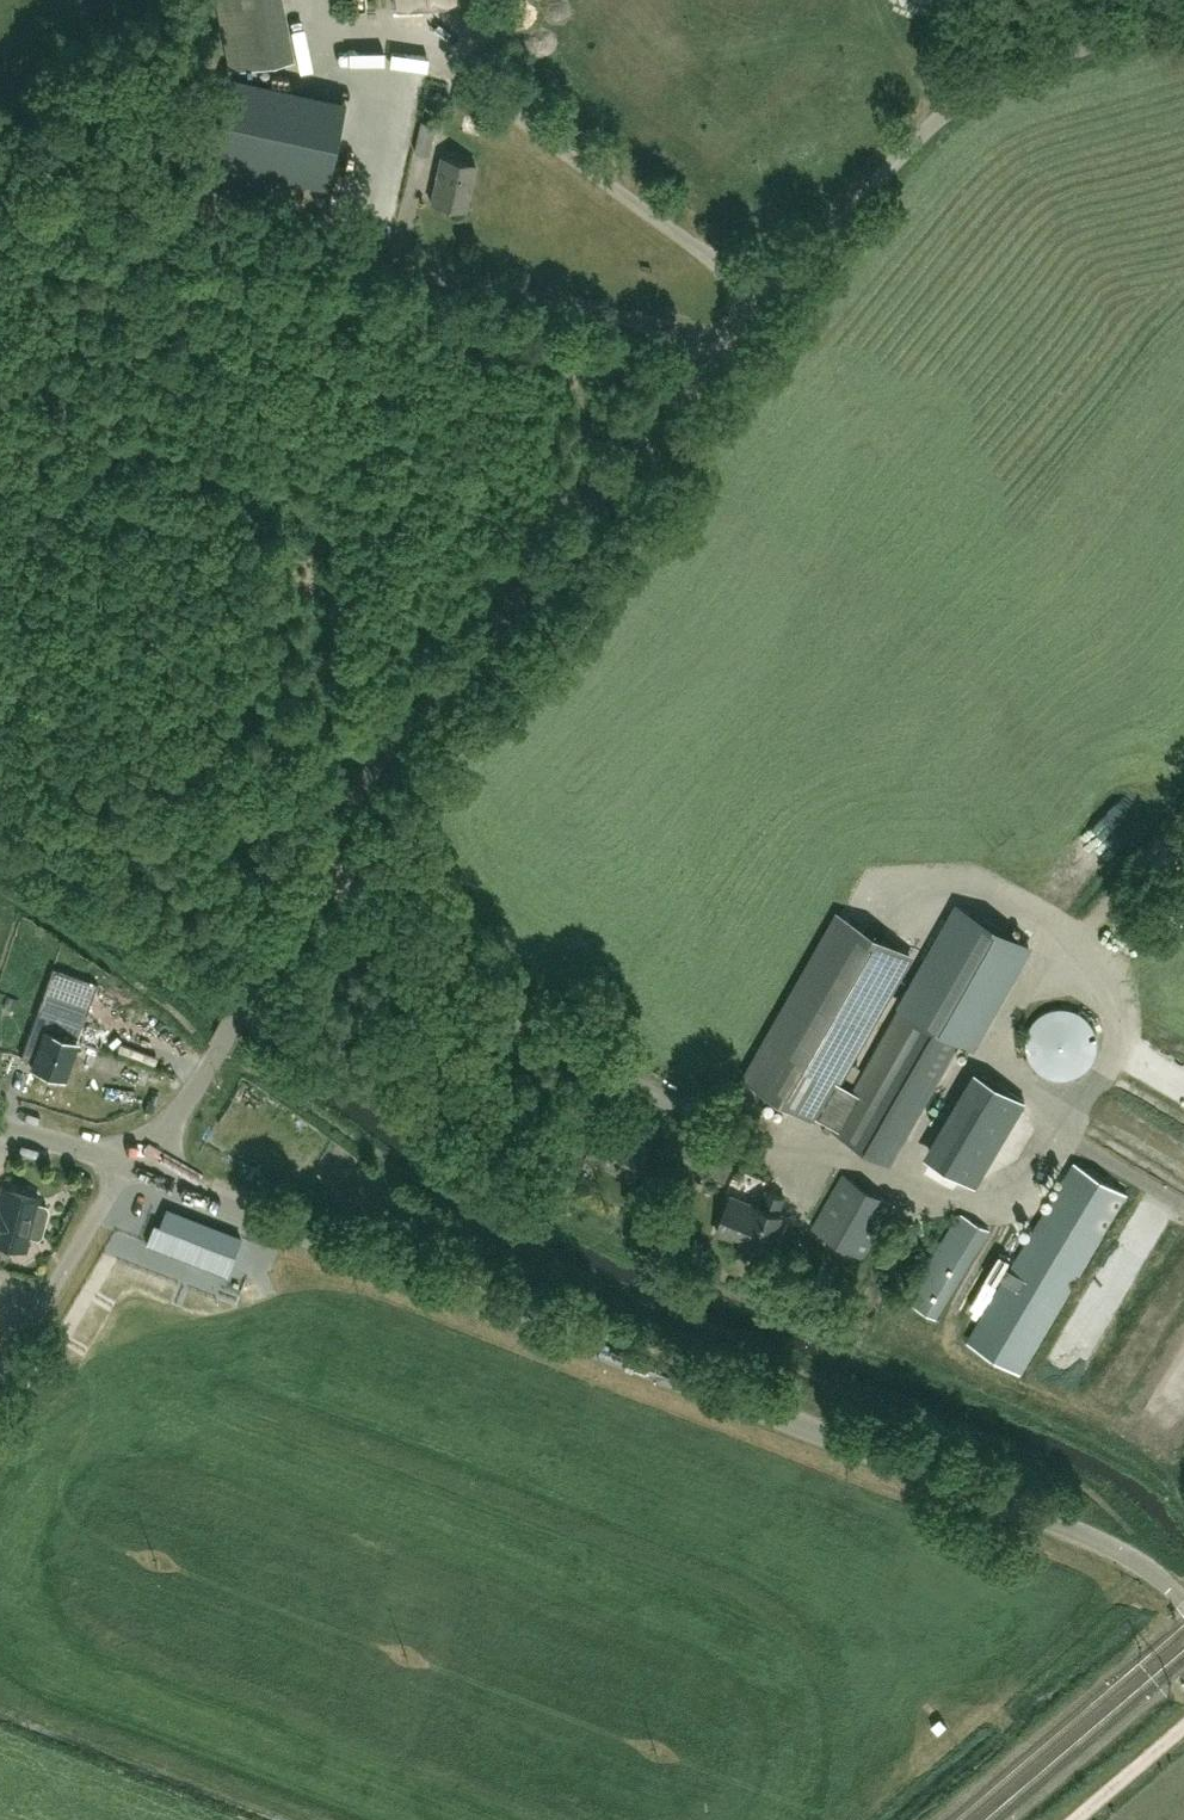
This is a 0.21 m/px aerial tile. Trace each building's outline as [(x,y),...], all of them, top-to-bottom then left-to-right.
[(281,0),(217,0),(230,67),(292,54),(281,0)] [(314,17),(310,0),(294,0),(299,21),(314,17)] [(328,184),(345,100),(228,76),(211,160),(328,184)] [(416,151),(430,154),(436,124),(422,120),(416,151)] [(466,209),(476,164),(441,156),(431,201),(466,209)] [(959,905),(853,1091),(843,1107),(888,1133),(902,1141),(960,1040),(971,1047),(1029,945),(959,905)] [(890,1162),(902,1141),(843,1107),(853,1091),(836,1082),(910,954),(840,914),(745,1079),(815,1119),(817,1116),(833,1126),(831,1129),(890,1162)] [(65,1076),(78,1039),(76,1038),(76,1039),(47,1029),(47,1028),(46,1028),(33,1065),(34,1065),(64,1075),(65,1076)] [(953,1128),(993,1151),(1022,1101),(981,1078),(953,1128)] [(633,1179),(650,1148),(607,1123),(589,1155),(633,1179)] [(575,1137),(560,1129),(547,1153),(580,1171),(587,1159),(569,1149),(575,1137)] [(1025,1370),(1130,1195),(1077,1164),(973,1339),(1025,1370)] [(843,1173),(811,1227),(861,1257),(893,1203),(843,1173)] [(24,1249),(25,1249),(28,1235),(37,1237),(41,1235),(48,1209),(46,1205),(37,1203),(39,1196),(4,1186),(0,1199),(0,1242),(24,1249)] [(781,1213),(788,1198),(770,1190),(764,1206),(755,1202),(754,1205),(734,1196),(720,1231),(740,1240),(739,1241),(774,1255),(789,1216),(781,1213)] [(233,1256),(241,1237),(166,1208),(159,1225),(154,1223),(147,1242),(212,1267),(218,1251),(233,1256)] [(989,1230),(960,1212),(906,1301),(936,1319),(989,1230)] [(119,1232),(116,1248),(143,1254),(147,1238),(119,1232)]
